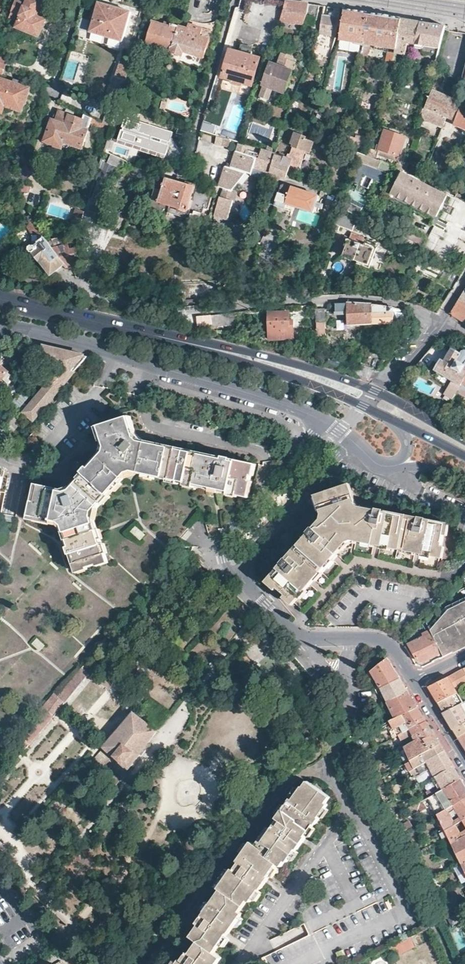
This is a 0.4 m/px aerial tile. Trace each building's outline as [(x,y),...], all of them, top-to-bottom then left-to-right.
[(9,18),(18,22),(16,27),(38,36),(45,20),(41,18),(36,15),(41,2),(39,1),(39,0),(16,0),(9,18)] [(46,4),(41,2),(36,15),(41,18),(46,4)] [(294,3),(285,2),(284,8),(280,22),(291,23),(290,24),(296,25),(296,24),(304,25),(306,19),(309,4),(294,3)] [(122,41),(130,12),(99,3),(91,32),(122,41)] [(317,6),(309,4),(306,19),(317,20),(319,6),(317,6)] [(320,35),(336,37),(340,9),(334,8),(327,7),(326,15),(323,15),(320,35)] [(340,38),(363,43),(368,14),(362,13),(349,11),(344,10),(340,38)] [(385,64),(391,66),(392,63),(395,52),(401,19),(385,17),(368,14),(363,43),(359,61),(365,62),(370,44),(392,49),(392,52),(388,53),(385,64)] [(401,19),(395,52),(405,55),(408,43),(413,44),(412,46),(415,47),(421,23),(411,21),(401,19)] [(145,44),(171,52),(179,26),(172,24),(171,24),(171,25),(170,26),(153,21),(145,44)] [(415,47),(415,48),(439,51),(446,27),(433,25),(421,23),(415,47)] [(179,26),(171,52),(180,54),(182,51),(204,58),(209,39),(208,39),(210,31),(189,25),(188,29),(179,26)] [(253,86),(260,59),(230,51),(223,78),(233,81),(233,82),(234,83),(241,85),(243,83),(253,86)] [(65,79),(83,81),(87,54),(69,52),(65,79)] [(115,113),(118,103),(130,63),(120,60),(107,100),(110,100),(107,110),(115,113)] [(285,93),(293,72),(291,71),(292,68),(287,66),(288,63),(280,60),(277,67),(271,65),(264,85),(274,89),(285,93)] [(30,88),(27,87),(28,85),(13,80),(12,82),(0,78),(0,113),(11,116),(13,109),(21,112),(24,104),(25,105),(28,96),(27,96),(30,88)] [(274,89),(264,85),(260,97),(270,100),(274,89)] [(428,89),(420,116),(427,119),(431,110),(447,118),(455,121),(453,125),(464,131),(464,105),(428,89)] [(293,101),(290,109),(296,111),(299,104),(293,101)] [(431,110),(427,119),(444,126),(447,118),(431,110)] [(91,124),(109,133),(111,127),(84,115),(82,120),(59,112),(55,121),(52,120),(44,142),(69,150),(71,143),(80,146),(82,143),(84,143),(91,124)] [(157,138),(161,126),(127,116),(122,134),(141,140),(140,143),(149,146),(150,140),(152,136),(157,138)] [(367,156),(376,159),(378,155),(398,160),(405,138),(385,131),(382,140),(381,140),(380,141),(381,142),(378,153),(369,149),(367,156)] [(270,172),(285,178),(289,165),(298,168),(303,152),(307,153),(311,141),(304,138),(304,136),(294,132),(290,143),(294,145),(289,159),(283,157),(283,158),(275,156),(270,172)] [(141,140),(122,134),(121,137),(140,143),(141,140)] [(353,146),(355,139),(346,136),(343,143),(353,146)] [(216,137),(215,145),(228,148),(230,141),(216,137)] [(267,151),(260,149),(258,158),(248,155),(250,150),(249,150),(247,149),(248,146),(239,144),(237,151),(236,150),(231,167),(226,165),(219,187),(226,189),(223,197),(220,196),(213,214),(227,219),(233,201),(230,199),(231,191),(238,170),(252,174),(254,167),(270,173),(270,172),(275,156),(275,153),(271,152),(267,151)] [(346,156),(355,159),(357,151),(349,148),(346,154),(346,156)] [(392,166),(376,159),(367,156),(357,151),(355,159),(354,160),(361,163),(361,164),(360,166),(369,169),(369,166),(378,170),(375,176),(385,181),(392,166)] [(117,167),(121,159),(110,155),(107,162),(117,167)] [(436,216),(447,196),(429,187),(428,190),(417,184),(418,181),(402,173),(392,193),(436,216)] [(100,176),(94,199),(102,201),(110,179),(100,176)] [(208,210),(214,193),(187,184),(187,179),(178,177),(175,180),(166,178),(165,183),(164,182),(163,185),(155,182),(155,184),(156,184),(148,209),(167,215),(168,212),(200,222),(205,209),(208,210)] [(281,187),(275,205),(293,210),(294,206),(299,208),(296,218),(315,226),(319,215),(313,213),(314,207),(320,209),(322,204),(317,201),(318,196),(294,188),(295,184),(293,183),(291,187),(285,185),(281,187)] [(457,189),(455,197),(462,200),(464,191),(457,189)] [(80,226),(85,211),(78,209),(73,223),(80,226)] [(338,212),(331,236),(335,237),(340,226),(352,230),(356,221),(338,212)] [(36,234),(40,231),(34,221),(29,224),(36,234)] [(368,265),(377,243),(351,233),(348,240),(342,238),(336,253),(343,255),(344,256),(368,265)] [(63,264),(48,242),(45,239),(39,243),(34,246),(34,247),(32,248),(31,250),(33,252),(35,252),(51,275),(53,273),(63,264)] [(76,277),(79,278),(76,264),(77,248),(69,249),(68,242),(63,243),(62,239),(48,242),(63,264),(65,267),(72,266),(75,276),(76,277)] [(463,321),(464,317),(464,288),(452,310),(452,311),(452,313),(452,314),(452,315),(463,321)] [(348,325),(373,324),(372,305),(353,304),(335,303),(335,314),(348,313),(348,325)] [(393,323),(393,308),(380,306),(372,305),(373,324),(393,323)] [(325,307),(316,307),(317,335),(325,335),(325,307)] [(229,313),(197,317),(197,324),(212,322),(213,325),(229,324),(229,313)] [(293,340),(293,321),(288,321),(288,313),(269,313),(268,314),(269,339),(292,339),(292,341),(293,340)] [(33,420),(88,356),(75,353),(56,349),(45,346),(41,359),(49,361),(52,366),(61,369),(66,370),(58,379),(55,376),(53,374),(49,373),(45,379),(49,383),(24,412),(33,420)] [(461,385),(462,383),(464,378),(464,350),(463,350),(463,351),(461,353),(452,348),(445,360),(441,358),(435,370),(461,385)] [(12,381),(9,378),(11,375),(0,365),(3,363),(1,361),(3,359),(1,356),(0,357),(0,395),(12,381)] [(368,378),(372,369),(360,364),(357,373),(368,378)] [(58,379),(66,370),(61,369),(55,376),(58,379)] [(22,408),(31,396),(23,391),(14,403),(22,408)] [(15,414),(5,426),(14,434),(24,422),(20,419),(15,414)] [(129,474),(135,472),(192,486),(220,492),(247,498),(248,498),(251,487),(255,468),(147,442),(142,438),(136,416),(102,427),(106,445),(106,446),(106,447),(106,448),(104,454),(86,473),(69,492),(68,493),(66,493),(65,494),(63,494),(57,493),(57,490),(37,487),(33,503),(30,502),(27,517),(57,524),(62,529),(78,573),(107,563),(91,519),(93,512),(129,474)] [(446,528),(429,524),(429,521),(422,519),(421,522),(387,515),(387,513),(380,511),(379,514),(378,514),(363,511),(362,511),(356,505),(349,487),(321,495),(321,496),(327,516),(326,522),(318,531),(315,528),(311,533),(313,536),(291,561),(288,559),(284,564),(286,567),(272,582),(294,602),(313,581),(335,556),(349,541),(353,539),(355,540),(377,544),(418,553),(439,557),(440,557),(446,528)] [(136,526),(131,532),(141,540),(146,535),(136,526)] [(448,609),(430,630),(441,652),(443,656),(464,645),(464,601),(448,609)] [(425,620),(422,623),(427,635),(409,644),(418,660),(423,661),(441,652),(430,630),(425,620)] [(370,672),(379,688),(399,678),(397,674),(387,657),(370,672)] [(8,765),(94,666),(88,661),(57,696),(55,694),(15,736),(20,740),(3,760),(8,765)] [(463,668),(447,676),(456,693),(460,691),(456,684),(464,679),(464,671),(463,668)] [(452,695),(456,693),(447,676),(428,686),(434,695),(438,702),(452,695)] [(381,692),(387,702),(407,692),(404,686),(399,678),(379,688),(374,690),(377,695),(381,692)] [(387,702),(395,718),(416,706),(412,699),(407,692),(387,702)] [(444,712),(458,705),(452,695),(438,702),(441,707),(444,712)] [(464,721),(464,716),(458,705),(444,712),(449,720),(453,728),(464,721)] [(395,718),(389,720),(393,729),(400,726),(403,733),(425,721),(420,713),(416,706),(395,718)] [(375,715),(371,707),(363,711),(367,720),(375,715)] [(128,769),(157,731),(134,714),(90,771),(114,788),(121,779),(105,766),(112,757),(128,769)] [(425,721),(403,733),(401,734),(397,736),(400,741),(412,735),(416,741),(403,748),(409,760),(439,743),(432,732),(425,721)] [(453,728),(456,733),(459,737),(464,734),(464,721),(453,728)] [(414,769),(444,751),(442,748),(439,743),(409,760),(414,769)] [(433,777),(453,766),(448,759),(444,751),(414,769),(409,772),(413,779),(429,770),(433,777)] [(438,791),(460,778),(457,772),(453,766),(433,777),(431,778),(438,791)] [(437,814),(464,796),(464,786),(460,778),(438,791),(429,797),(437,814)] [(271,878),(270,877),(278,866),(281,868),(286,862),(288,863),(297,851),(298,852),(307,839),(306,838),(315,826),(316,827),(321,820),(320,819),(329,806),(327,805),(331,799),(309,783),(304,789),(303,788),(294,800),(292,799),(278,819),(277,818),(272,825),(275,828),(260,847),(253,843),(253,842),(253,843),(252,843),(239,861),(238,860),(233,868),(233,869),(224,882),(226,884),(204,914),(201,912),(200,912),(195,919),(195,920),(195,921),(200,924),(192,936),(198,941),(190,953),(185,950),(180,957),(180,958),(176,963),(209,963),(215,953),(215,952),(215,951),(228,933),(229,933),(243,914),(241,911),(249,901),(251,903),(261,891),(271,878)] [(442,840),(448,837),(445,831),(464,818),(464,796),(437,814),(444,829),(438,832),(442,840)] [(76,829),(91,814),(75,799),(60,814),(76,829)] [(451,844),(464,836),(464,818),(445,831),(448,837),(451,844)] [(461,864),(464,862),(464,836),(451,844),(461,864)] [(9,849),(9,848),(0,839),(0,858),(9,849)] [(412,936),(389,947),(394,956),(416,945),(412,936)]
